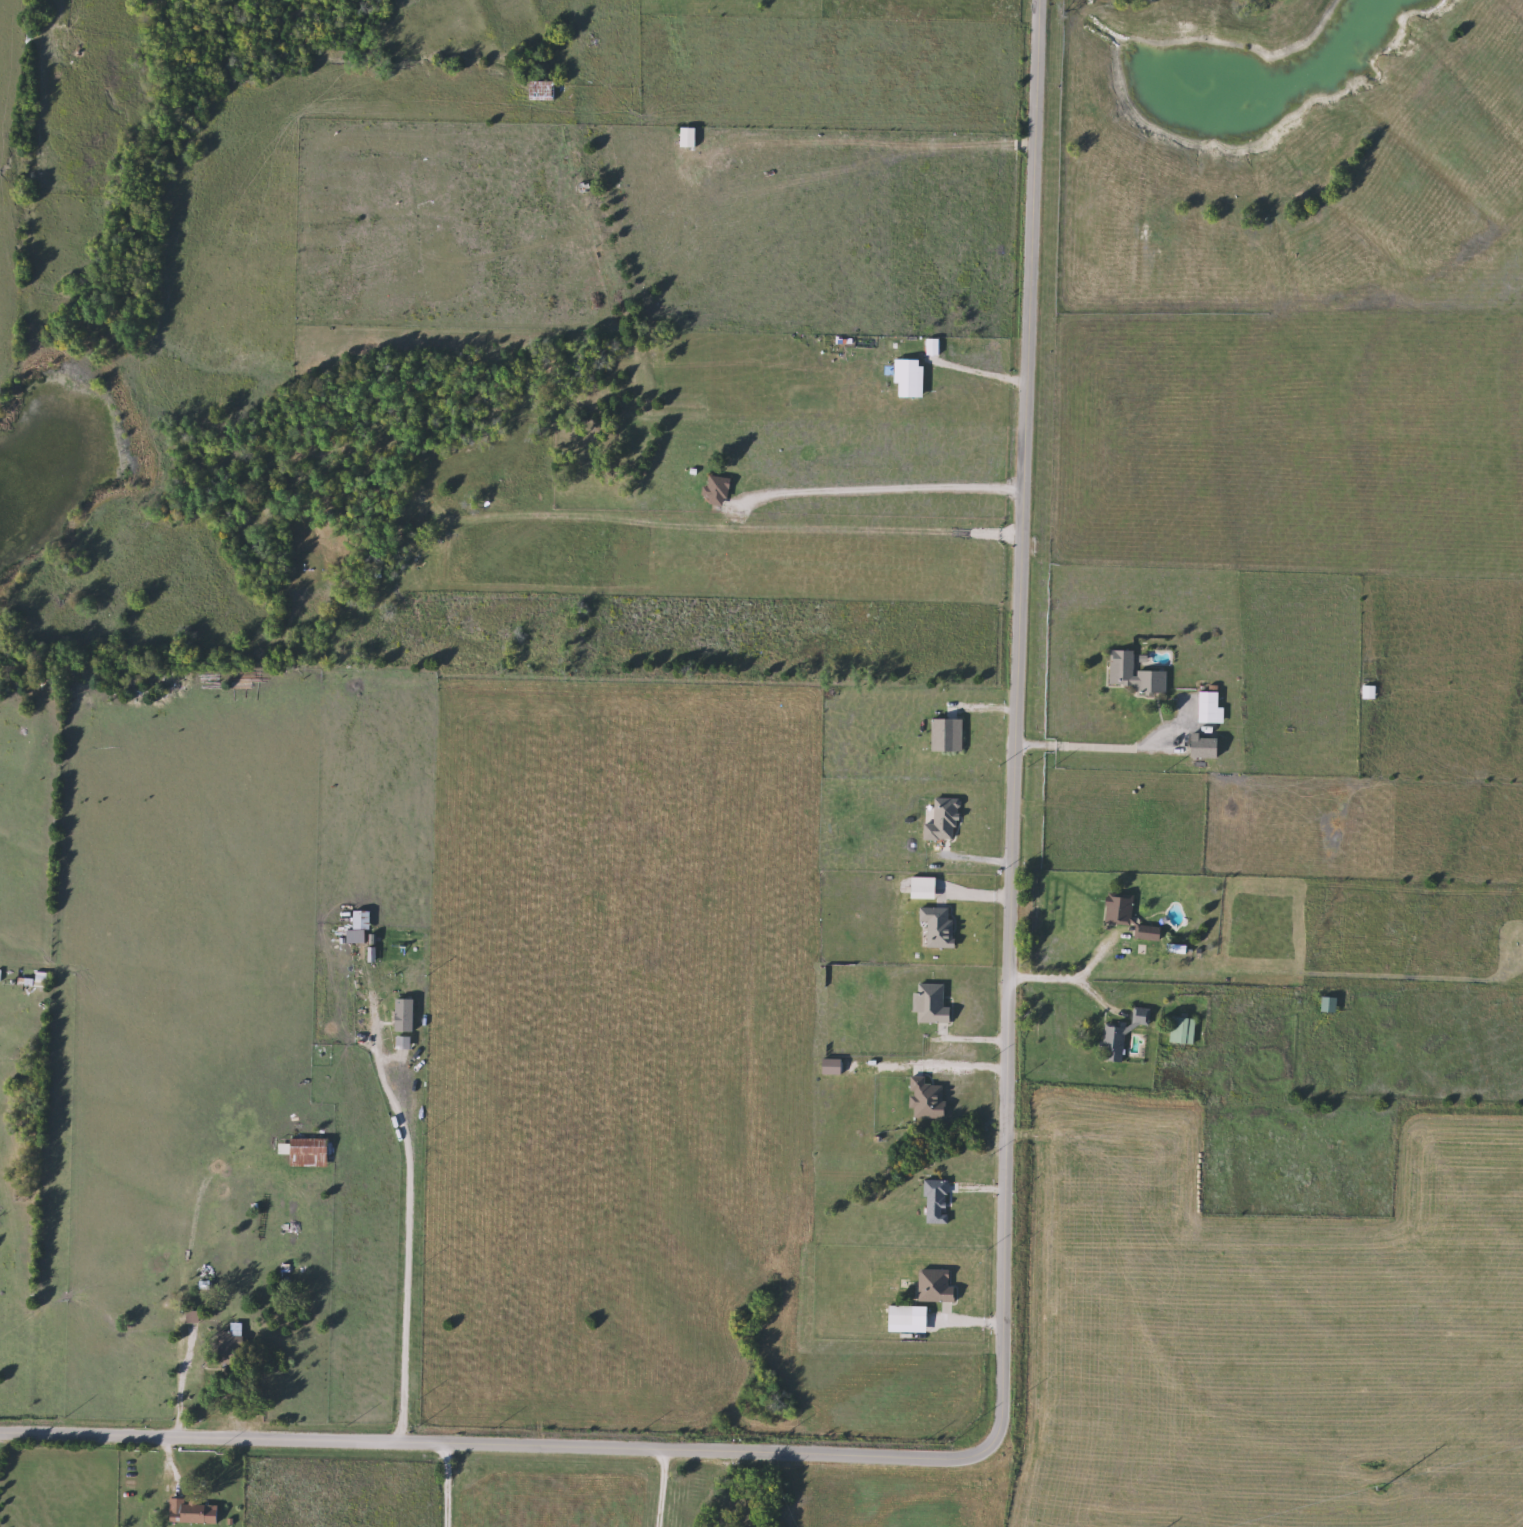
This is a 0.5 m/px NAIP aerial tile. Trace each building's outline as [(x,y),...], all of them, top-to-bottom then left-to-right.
[(531,100),(531,81),(557,81),(557,100),(531,100)] [(698,127),(698,147),(683,147),(683,127),(698,127)] [(730,506),(708,506),(708,477),(730,477),(730,506)] [(1136,693),(1136,686),(1112,686),(1112,651),(1136,651),(1136,671),(1169,672),(1168,693),(1136,693)] [(1377,699),(1364,699),(1364,686),(1377,686),(1377,699)] [(1225,724),(1201,724),(1201,692),(1222,692),(1222,708),(1225,708),(1225,724)] [(1195,758),(1195,736),(1222,736),(1222,758),(1195,758)] [(1133,926),(1108,924),(1110,894),(1135,896),(1133,926)] [(1137,940),(1138,926),(1164,928),(1163,942),(1137,940)] [(1340,1013),(1323,1013),(1322,999),(1339,998),(1340,1013)] [(1125,1063),(1104,1062),(1107,1022),(1133,1025),(1134,1008),(1152,1009),(1151,1029),(1128,1027),(1125,1063)] [(1195,1045),(1172,1043),(1175,1018),(1198,1020),(1195,1045)] [(281,1145),(292,1145),(292,1140),(330,1140),(329,1167),(292,1167),(292,1155),(281,1155),(281,1145)] [(289,1247),(289,1201),(300,1201),(300,1247),(289,1247)] [(232,1324),(245,1324),(245,1363),(219,1363),(219,1331),(232,1331),(232,1324)] [(171,1499),(198,1499),(198,1505),(220,1505),(220,1523),(171,1523),(171,1499)]
